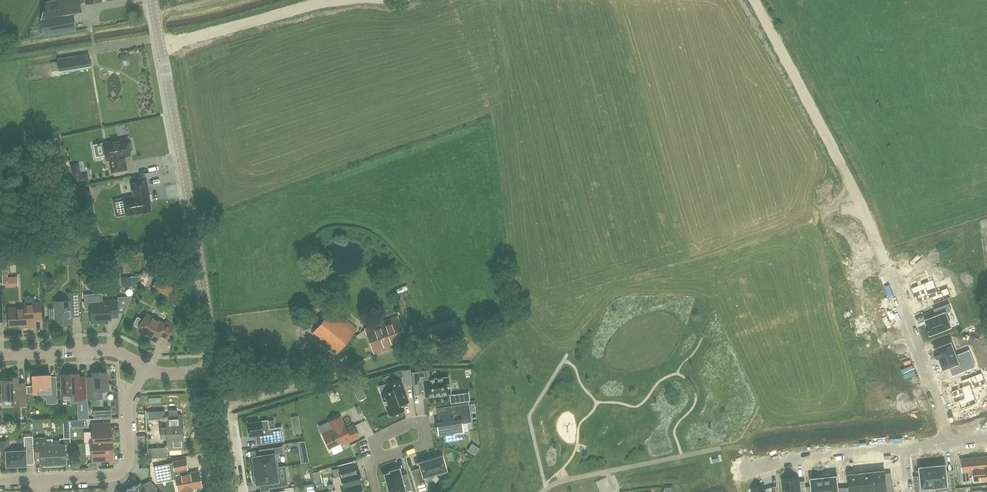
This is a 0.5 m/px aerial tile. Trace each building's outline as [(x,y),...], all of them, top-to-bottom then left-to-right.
[(47,2),(42,13),(41,21),(43,36),(76,30),(73,13),(82,12),(80,3),(86,2),(86,3),(102,0),(60,0),(47,2)] [(58,58),(58,61),(50,62),(52,71),(60,70),(61,74),(92,68),(89,53),(58,58)] [(129,142),(128,142),(127,139),(104,143),(107,160),(110,159),(112,172),(127,169),(124,157),(131,155),(130,152),(131,152),(131,151),(132,150),(132,149),(133,148),(133,147),(133,146),(132,145),(131,144),(131,143),(130,143),(129,142)] [(74,185),(90,182),(88,174),(81,175),(79,164),(70,165),(74,185)] [(124,198),(124,199),(114,201),(117,217),(142,212),(144,213),(149,212),(151,210),(148,194),(149,194),(146,181),(131,184),(134,196),(124,198)] [(141,276),(122,278),(122,287),(137,285),(141,276)] [(3,287),(19,286),(18,277),(2,277),(3,287)] [(916,297),(918,303),(922,302),(931,298),(934,304),(952,297),(948,287),(938,291),(935,284),(933,279),(911,288),(914,298),(916,297)] [(158,280),(154,289),(173,296),(176,287),(158,280)] [(981,297),(978,289),(963,295),(965,303),(981,297)] [(56,325),(72,324),(72,315),(73,314),(80,314),(78,293),(68,293),(69,301),(54,301),(55,308),(49,309),(49,320),(55,320),(56,325)] [(101,294),(85,295),(85,307),(91,306),(91,323),(105,322),(105,320),(111,319),(110,317),(118,317),(118,314),(117,301),(110,301),(101,302),(101,294)] [(310,313),(320,308),(316,300),(306,305),(310,313)] [(33,318),(41,318),(40,303),(25,304),(25,309),(19,309),(19,308),(9,309),(10,325),(24,324),(24,326),(33,326),(33,318)] [(931,318),(926,320),(928,324),(927,325),(931,334),(951,326),(946,313),(951,311),(949,304),(935,309),(937,315),(931,318)] [(333,308),(312,333),(337,353),(357,329),(333,308)] [(138,316),(133,325),(139,328),(138,330),(153,338),(152,339),(156,341),(160,334),(166,338),(173,326),(166,322),(164,324),(156,320),(155,318),(152,315),(149,316),(146,314),(144,319),(138,316)] [(365,329),(374,353),(407,341),(398,317),(365,329)] [(937,349),(935,350),(938,358),(940,357),(944,369),(950,366),(953,375),(976,366),(969,350),(956,355),(951,343),(936,349),(937,349)] [(885,393),(905,385),(905,383),(906,382),(903,375),(902,375),(901,373),(893,376),(890,368),(877,373),(885,393)] [(93,373),(93,376),(86,376),(87,399),(101,398),(101,390),(108,390),(107,372),(101,372),(100,370),(96,370),(95,373),(93,373)] [(428,371),(413,373),(414,384),(415,384),(415,383),(421,382),(422,389),(425,389),(425,392),(426,396),(425,396),(426,397),(450,394),(451,394),(451,393),(450,393),(449,378),(449,377),(448,377),(429,380),(428,371)] [(70,376),(62,377),(63,394),(71,394),(71,402),(78,402),(85,402),(85,399),(85,384),(78,384),(78,376),(78,373),(70,374),(70,376)] [(954,395),(952,396),(955,403),(958,401),(962,409),(978,403),(976,400),(972,389),(982,385),(986,384),(982,373),(961,380),(964,387),(954,390),(952,391),(954,395)] [(33,376),(33,386),(27,386),(27,394),(40,393),(40,395),(43,397),(44,398),(46,398),(46,404),(57,403),(56,381),(50,381),(47,379),(47,375),(33,376)] [(11,406),(25,405),(24,382),(17,383),(17,377),(10,377),(10,379),(2,380),(3,399),(10,399),(11,406)] [(390,391),(382,394),(390,415),(404,410),(402,405),(409,402),(401,381),(387,385),(390,391)] [(885,393),(894,415),(907,410),(903,400),(910,397),(909,395),(911,394),(908,387),(906,388),(905,385),(885,393)] [(469,403),(451,406),(452,413),(442,414),(443,422),(437,422),(438,434),(445,433),(446,441),(456,439),(455,433),(463,432),(462,423),(471,422),(469,403)] [(88,410),(78,410),(79,418),(88,417),(88,410)] [(165,410),(149,411),(149,419),(163,418),(163,419),(163,420),(164,420),(164,421),(165,421),(166,427),(160,427),(161,433),(176,432),(176,437),(183,436),(183,437),(184,435),(184,434),(184,433),(184,432),(184,430),(184,429),(183,428),(182,427),(182,417),(178,417),(178,415),(177,410),(169,410),(169,415),(169,418),(168,418),(168,417),(167,416),(166,416),(165,416),(165,410)] [(333,429),(323,434),(329,448),(341,442),(342,444),(359,436),(354,425),(346,429),(344,424),(340,417),(329,422),(333,429)] [(250,427),(248,428),(249,437),(256,436),(258,435),(259,445),(284,441),(282,427),(275,428),(269,429),(268,421),(268,420),(249,423),(250,427)] [(91,443),(112,442),(111,423),(92,424),(93,442),(91,442),(91,443)] [(164,447),(151,448),(151,458),(167,457),(167,450),(167,449),(168,449),(169,449),(169,448),(169,447),(171,447),(171,449),(179,449),(179,446),(183,446),(183,437),(183,436),(176,437),(176,432),(161,433),(161,438),(166,438),(167,444),(166,445),(165,445),(165,446),(164,446),(164,447)] [(10,451),(6,451),(6,466),(27,465),(26,463),(26,459),(33,459),(32,437),(31,437),(25,437),(24,437),(25,450),(10,451)] [(53,464),(52,445),(52,438),(34,439),(35,463),(41,463),(41,464),(43,464),(43,466),(54,466),(53,464)] [(52,445),(53,464),(54,466),(64,465),(64,463),(66,463),(65,449),(71,449),(70,438),(60,438),(60,444),(52,445)] [(92,461),(113,460),(112,442),(91,443),(92,461)] [(252,457),(255,471),(286,466),(279,467),(277,454),(284,453),(283,446),(260,449),(261,455),(252,457)] [(412,474),(418,491),(428,489),(424,477),(447,470),(442,456),(433,458),(428,460),(419,463),(421,468),(422,471),(412,474)] [(962,459),(963,471),(974,470),(975,480),(986,479),(986,456),(981,457),(962,459)] [(173,462),(154,465),(155,474),(164,472),(164,475),(175,473),(176,477),(179,490),(181,490),(182,491),(192,490),(192,488),(201,486),(199,471),(188,473),(185,459),(173,461),(173,462)] [(933,466),(936,491),(948,491),(956,491),(955,477),(947,478),(947,471),(946,465),(933,466)] [(286,466),(255,471),(255,475),(254,476),(255,484),(256,483),(257,484),(260,484),(268,483),(269,488),(270,488),(289,486),(288,479),(281,480),(279,467),(286,466)] [(339,488),(363,482),(359,470),(356,470),(347,473),(345,466),(332,470),(334,477),(338,476),(341,487),(339,488)] [(914,482),(915,491),(934,491),(936,491),(933,466),(920,467),(921,476),(922,481),(914,482)] [(401,491),(402,491),(412,491),(409,481),(403,483),(401,475),(399,469),(398,469),(398,467),(391,469),(392,471),(390,471),(391,473),(385,474),(388,486),(386,487),(388,491),(400,491),(401,491)] [(886,483),(885,471),(873,472),(875,491),(894,491),(893,483),(886,483)] [(863,491),(868,491),(875,491),(873,472),(861,473),(863,491)] [(861,473),(849,475),(851,487),(845,487),(845,491),(863,491),(861,473)] [(807,491),(826,491),(824,475),(818,476),(818,478),(811,479),(812,486),(813,490),(807,491)] [(824,475),(826,491),(845,491),(844,487),(838,488),(837,476),(831,477),(830,475),(824,475)] [(783,481),(784,491),(807,491),(806,489),(800,490),(800,483),(799,480),(783,481)] [(363,482),(339,488),(340,491),(363,491),(361,483),(363,482)] [(142,485),(141,483),(128,489),(129,491),(145,491),(142,485)]
